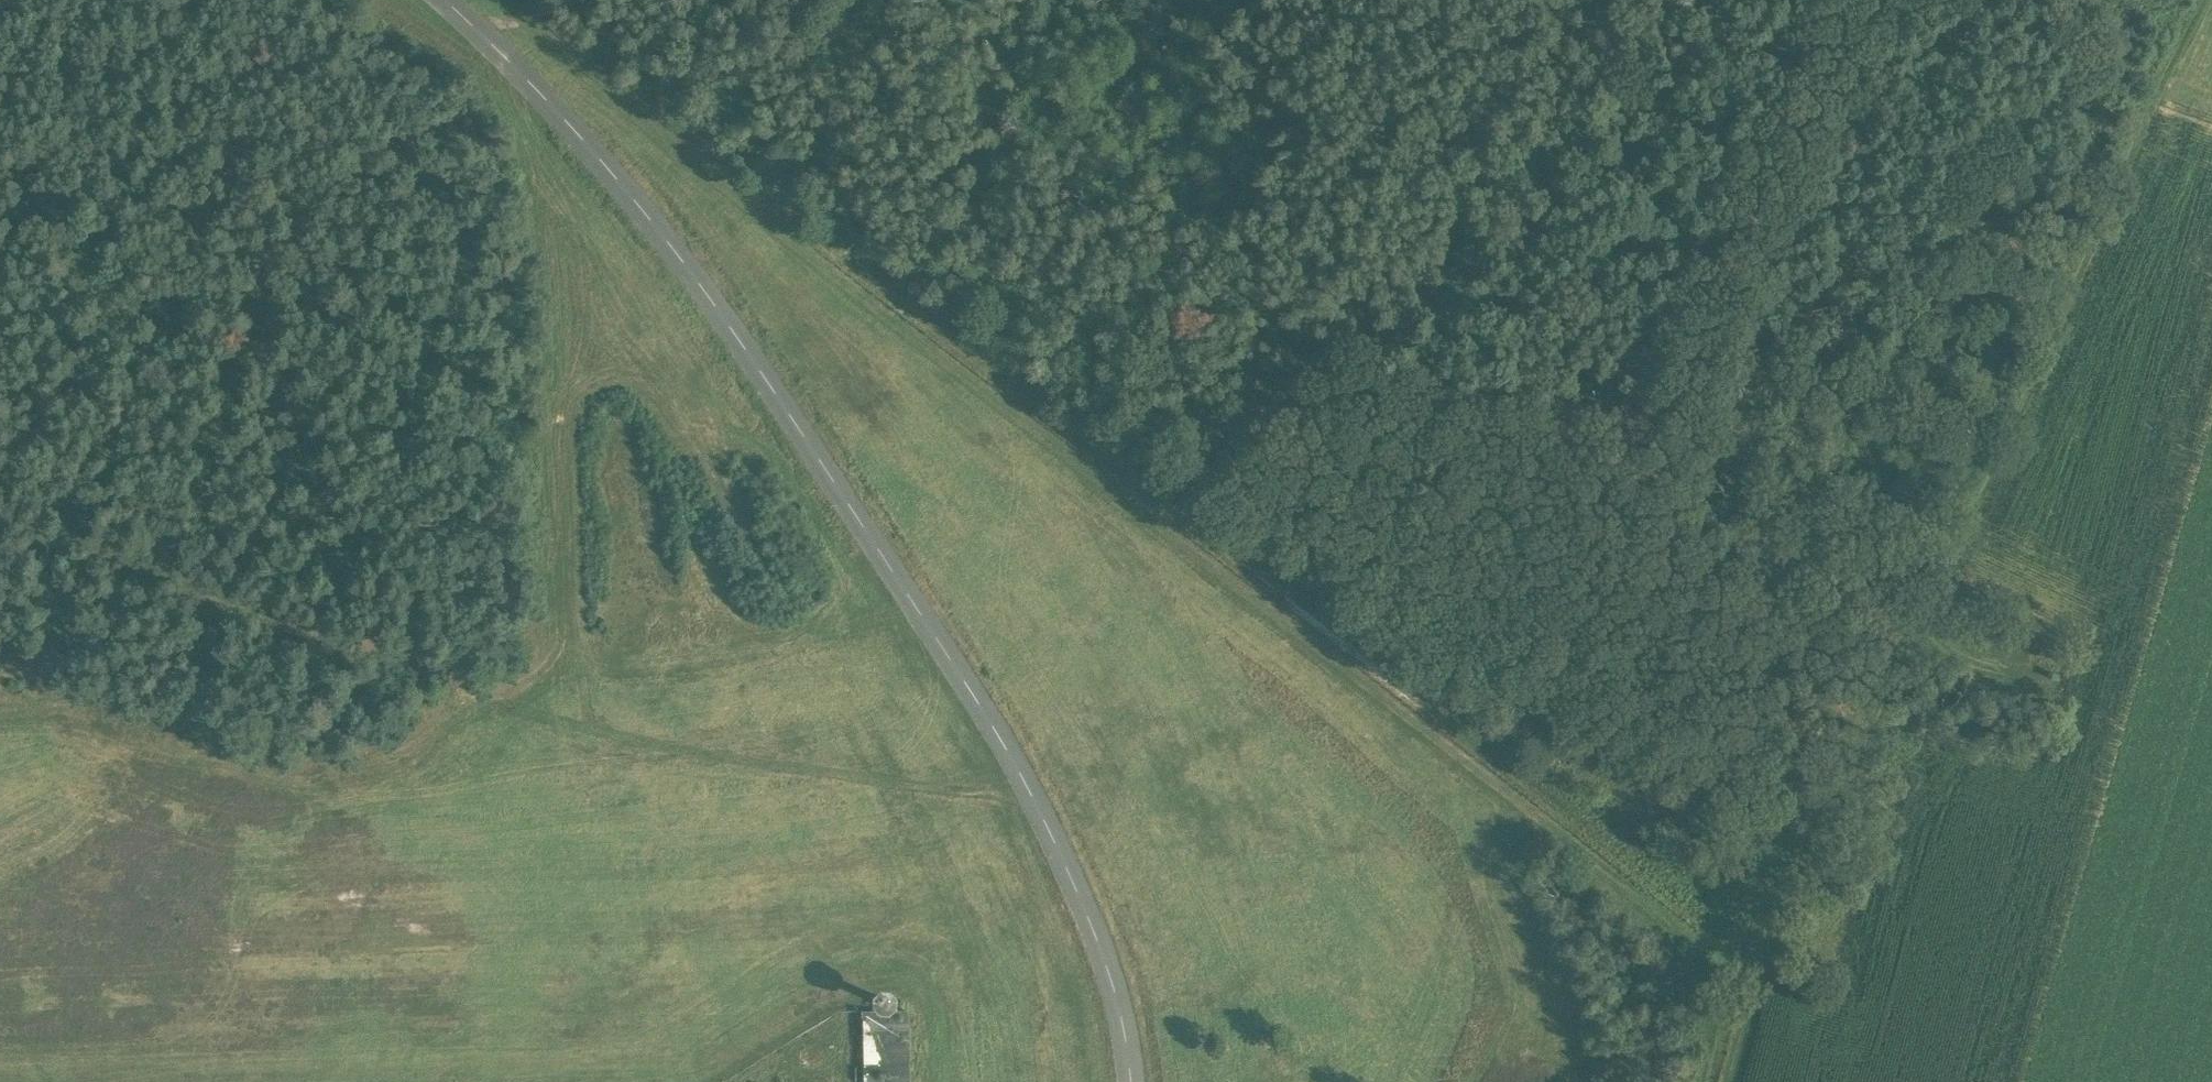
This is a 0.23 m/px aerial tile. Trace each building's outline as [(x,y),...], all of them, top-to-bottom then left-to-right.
[(908,1010),(861,1011),(863,1081),(909,1081),(908,1010)]
